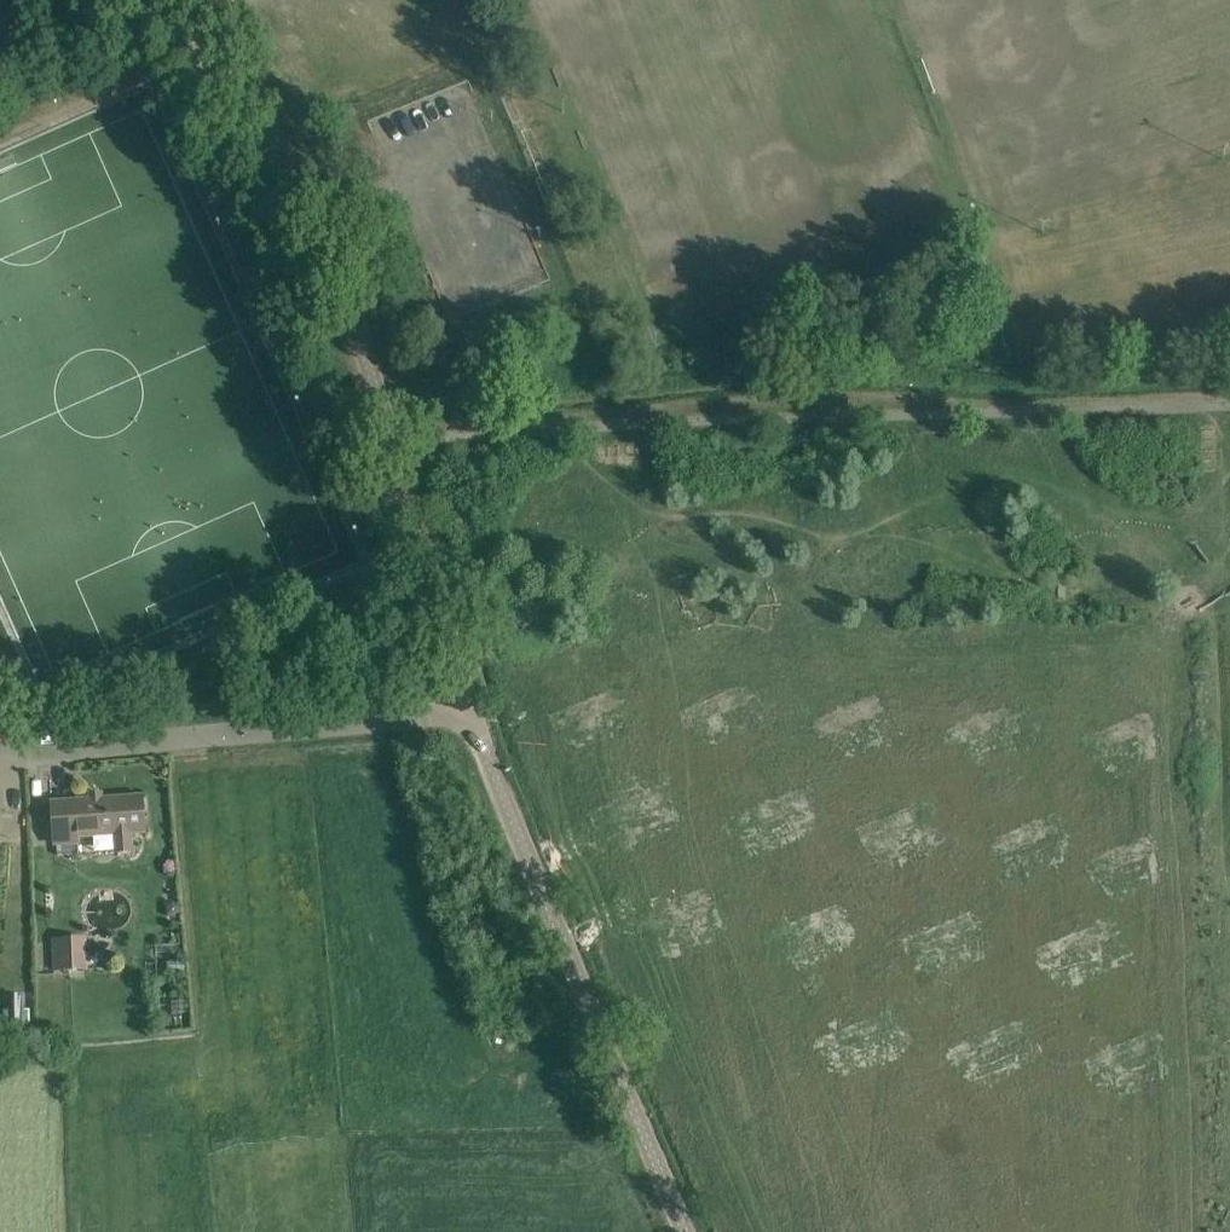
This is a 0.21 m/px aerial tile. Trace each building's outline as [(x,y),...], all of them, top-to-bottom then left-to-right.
[(78,836),(115,834),(116,853),(132,852),(131,833),(144,832),(142,797),(75,801),(76,811),(52,813),(55,847),(58,846),(58,856),(80,854),(78,836)] [(85,970),(85,938),(53,939),(54,970),(85,970)]
